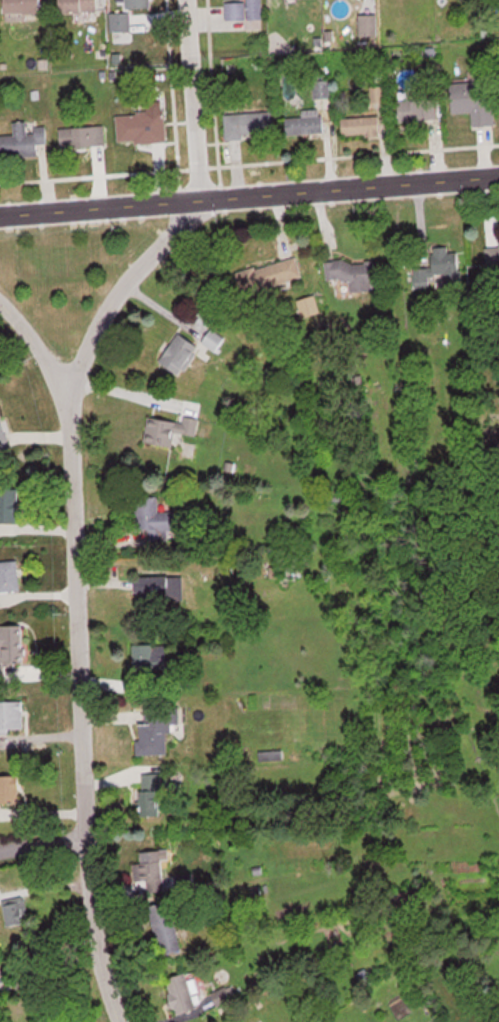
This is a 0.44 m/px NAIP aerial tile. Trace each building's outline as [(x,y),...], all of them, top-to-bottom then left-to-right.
[(43,21),(43,0),(7,0),(7,21),(43,21)] [(63,13),(99,13),(99,0),(63,0),(63,13)] [(117,9),(151,9),(151,0),(117,0),(117,9)] [(227,20),(261,20),(261,0),(227,0),(227,20)] [(131,32),(131,13),(112,13),(112,32),(131,32)] [(454,113),(474,113),(474,127),(495,126),(495,84),(453,85),(454,113)] [(373,102),(387,102),(387,87),(373,87),(373,102)] [(401,100),(401,122),(440,121),(440,99),(401,100)] [(303,118),(287,118),(288,135),(325,134),(324,110),(303,111),(303,118)] [(118,113),(118,144),(167,142),(166,111),(118,113)] [(276,138),(275,111),(226,113),(228,140),(276,138)] [(382,136),(382,118),(343,118),(343,136),(382,136)] [(44,157),(43,146),(49,145),(48,124),(15,125),(16,135),(0,136),(0,150),(0,159),(44,157)] [(61,149),(106,146),(105,126),(60,129),(61,149)] [(414,289),(442,288),(442,274),(460,274),(460,251),(413,252),(414,289)] [(244,294),(304,278),(298,255),(238,272),(244,294)] [(375,293),(377,264),(333,261),(332,280),(352,282),(352,291),(375,293)] [(226,339),(213,329),(203,342),(216,352),(226,339)] [(180,375),(202,346),(182,331),(160,360),(180,375)] [(198,436),(199,420),(150,416),(148,444),(176,446),(177,434),(198,436)] [(21,489),(0,489),(0,499),(0,523),(20,523),(21,489)] [(178,540),(178,497),(142,497),(143,540),(178,540)] [(20,592),(20,562),(0,562),(0,592),(20,592)] [(141,612),(172,611),(172,577),(140,578),(141,612)] [(27,664),(23,636),(0,639),(0,644),(1,650),(0,650),(0,668),(27,664)] [(133,645),(133,676),(168,676),(168,645),(133,645)] [(25,732),(25,701),(0,701),(0,732),(25,732)] [(139,723),(138,755),(173,755),(174,725),(180,725),(180,709),(145,708),(145,723),(139,723)] [(22,804),(22,776),(0,776),(0,804),(22,804)] [(136,864),(137,890),(173,889),(171,850),(140,851),(141,864),(136,864)] [(10,928),(33,922),(27,899),(4,905),(10,928)] [(159,919),(162,942),(176,940),(174,918),(159,919)] [(175,996),(190,996),(190,976),(175,976),(175,996)]
